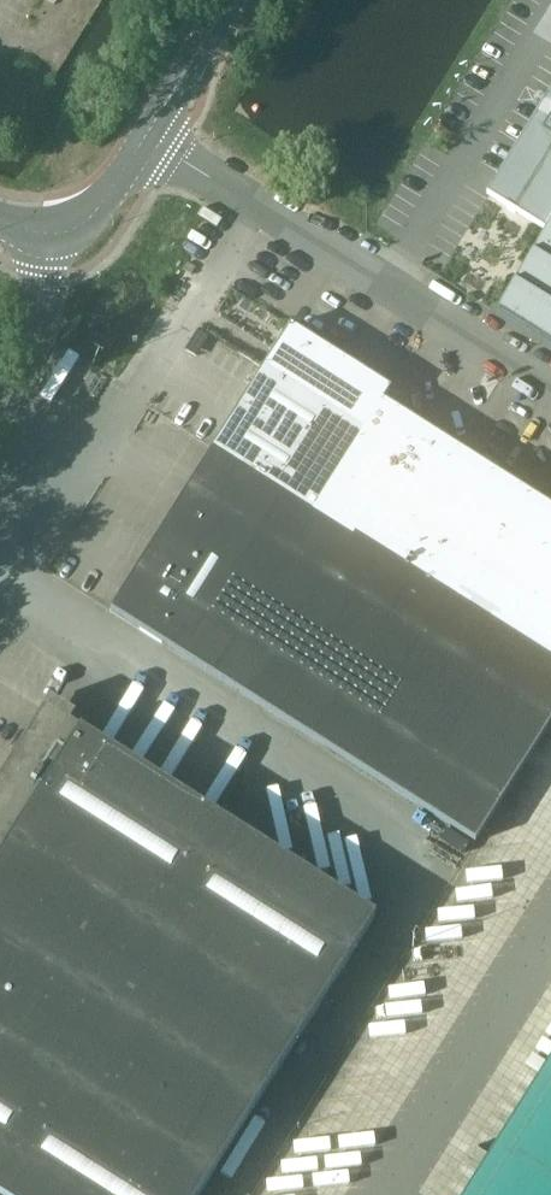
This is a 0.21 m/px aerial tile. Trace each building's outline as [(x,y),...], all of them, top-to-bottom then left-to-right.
[(488,196),(547,232),(496,314),(550,348),(550,93),(488,196)] [(265,368),(365,432),(384,401),(385,402),(393,391),(292,326),(265,368)] [(240,409),(339,472),(365,432),(265,368),(240,409)] [(351,536),(421,425),(385,402),(384,401),(365,432),(339,472),(314,512),(351,536)] [(314,512),(339,472),(240,409),(214,449),(314,512)] [(387,559),(457,448),(421,425),(351,536),(387,559)] [(424,582),(494,471),(457,448),(387,559),(424,582)] [(214,449),(111,611),(477,843),(550,726),(550,663),(538,654),(496,628),(460,605),(424,582),(387,559),(351,536),(314,512),(214,449)] [(460,605),(530,494),(494,471),(424,582),(460,605)] [(530,494),(460,605),(496,628),(550,541),(550,507),(530,494)] [(550,633),(550,541),(496,628),(538,654),(550,633)] [(550,663),(550,633),(538,654),(550,663)] [(377,918),(71,724),(76,717),(52,702),(48,709),(0,785),(0,1194),(202,1194),(377,918)] [(465,1194),(550,1194),(550,1059),(465,1194)]
